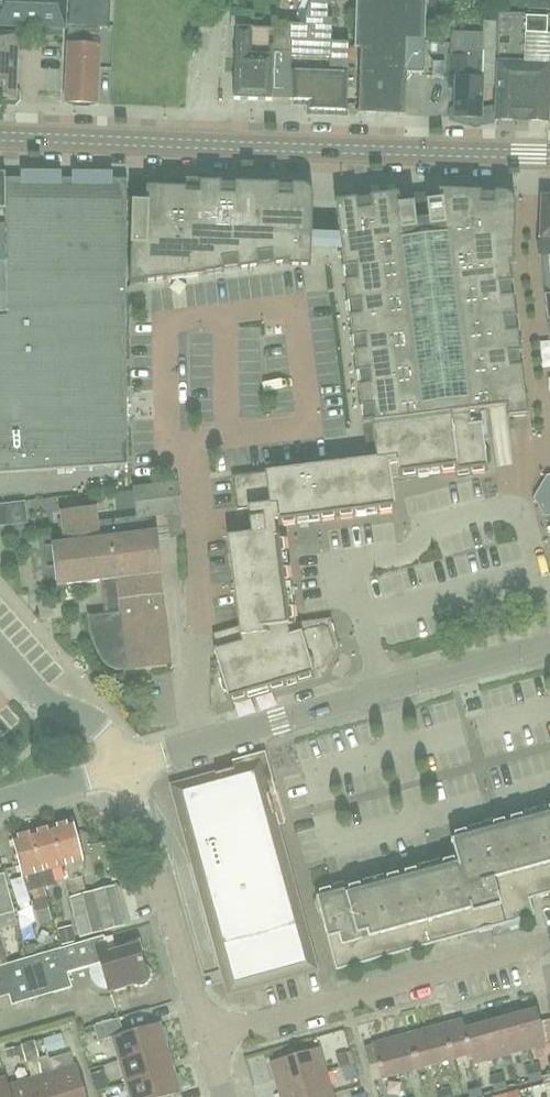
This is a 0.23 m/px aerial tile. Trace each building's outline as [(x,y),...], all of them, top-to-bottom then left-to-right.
[(63,0),(1,0),(0,24),(63,26),(63,0)] [(109,0),(70,0),(69,26),(108,27),(109,0)] [(355,50),(361,50),(359,115),(404,116),(406,73),(423,74),(425,0),(356,0),(355,50)] [(527,10),(549,11),(549,0),(519,0),(519,14),(527,15),(527,10)] [(288,26),(288,29),(236,28),(233,99),(271,101),(271,96),(289,97),(289,99),(292,100),(292,101),(305,102),(307,106),(310,106),(309,112),(348,113),(348,110),(347,110),(348,89),(356,89),(355,68),(348,68),(349,44),(331,43),(332,21),(326,21),(327,2),(312,1),(303,22),(301,22),(297,25),(298,27),(288,26)] [(498,121),(549,123),(549,108),(549,16),(501,15),(499,66),(499,70),(498,121)] [(231,16),(231,26),(248,27),(248,16),(231,16)] [(483,70),(499,70),(499,66),(498,66),(498,22),(484,22),(483,51),(451,50),(451,56),(449,90),(456,90),(455,108),(453,108),(453,110),(456,118),(464,120),(473,118),(473,120),(484,117),(482,109),(482,87),(483,70)] [(69,28),(68,46),(66,102),(97,104),(100,29),(69,28)] [(17,100),(19,34),(0,34),(0,99),(17,100)] [(432,78),(444,78),(444,62),(432,62),(432,78)] [(126,249),(127,180),(22,179),(5,178),(7,249),(126,249)] [(307,187),(301,185),(143,181),(143,187),(146,187),(146,194),(133,193),(130,285),(167,280),(167,281),(203,276),(203,275),(289,264),(289,267),(311,267),(313,198),(312,192),(307,187)] [(373,426),(481,411),(507,409),(508,418),(529,415),(528,403),(529,403),(511,265),(515,265),(516,240),(518,209),(518,204),(516,199),(512,195),(507,193),(441,191),(442,201),(403,206),(401,193),(338,201),(369,458),(377,457),(373,426)] [(544,197),(542,237),(541,237),(540,261),(549,262),(549,197),(544,197)] [(128,465),(125,316),(125,310),(126,310),(126,249),(7,249),(0,249),(0,473),(128,465)] [(549,340),(549,262),(540,261),(538,261),(540,280),(542,280),(549,340)] [(369,458),(233,475),(237,509),(248,507),(251,533),(228,536),(239,625),(213,633),(217,648),(214,649),(229,701),(247,696),(246,691),(268,685),(269,690),(315,676),(314,672),(323,669),(335,647),(329,628),(324,625),(292,634),(291,625),(293,624),(291,605),(286,606),(283,584),(288,583),(286,565),(281,565),(280,555),(284,554),(282,535),(277,536),(276,525),(298,522),(297,517),(320,514),(320,519),(355,514),(355,510),(377,507),(378,512),(397,509),(392,478),(418,474),(418,470),(440,467),(441,471),(469,468),(470,472),(489,470),(481,411),(373,426),(377,457),(369,458)] [(549,476),(539,494),(543,511),(549,510),(549,476)] [(111,668),(122,670),(128,669),(128,671),(172,665),(161,574),(162,574),(157,534),(146,535),(144,522),(182,517),(179,483),(132,489),(136,518),(97,522),(96,507),(61,511),(65,543),(52,545),(57,586),(105,580),(109,613),(89,616),(89,614),(87,614),(89,624),(93,644),(103,661),(111,668)] [(260,761),(172,786),(229,993),(317,969),(260,761)] [(452,835),(451,835),(457,858),(430,866),(402,873),(374,881),(335,892),(334,888),(315,892),(337,970),(394,954),(422,947),(450,939),(478,931),(506,924),(534,916),(535,916),(530,898),(549,893),(549,808),(536,812),(508,820),(480,827),(452,835)] [(69,879),(84,875),(81,862),(83,861),(71,820),(51,825),(62,866),(65,866),(69,879)] [(62,866),(51,825),(33,830),(43,871),(40,872),(44,886),(54,883),(51,870),(62,866)] [(43,871),(33,830),(12,836),(23,877),(27,875),(31,890),(44,886),(40,872),(43,871)] [(13,911),(2,874),(0,874),(0,915),(13,911)] [(79,938),(125,926),(114,886),(69,898),(79,938)] [(36,926),(52,921),(45,896),(15,905),(21,929),(36,926)] [(104,934),(7,964),(0,966),(0,997),(8,995),(11,1005),(72,987),(68,972),(88,966),(94,983),(99,988),(103,989),(109,989),(109,990),(135,982),(139,984),(143,983),(146,980),(148,977),(149,973),(147,969),(144,966),(137,944),(109,952),(104,934)] [(546,1043),(536,1008),(518,1013),(528,1049),(546,1043)] [(518,1013),(500,1018),(510,1054),(528,1049),(518,1013)] [(474,1064),(461,1017),(443,1022),(454,1058),(471,1053),(474,1064)] [(474,1064),(492,1059),(482,1023),(465,1028),(462,1017),(461,1017),(474,1064)] [(119,1060),(167,1046),(160,1022),(123,1033),(119,1018),(93,1026),(98,1041),(112,1037),(119,1060)] [(492,1059),(510,1054),(500,1018),(482,1023),(492,1059)] [(436,1063),(454,1058),(443,1022),(426,1027),(436,1063)] [(418,1068),(436,1063),(426,1027),(408,1032),(418,1068)] [(400,1073),(418,1068),(408,1032),(390,1037),(400,1073)] [(382,1079),(400,1073),(390,1037),(372,1043),(382,1079)] [(167,1046),(119,1060),(126,1083),(174,1068),(167,1046)] [(8,1059),(17,1057),(14,1048),(5,1051),(8,1059)] [(278,1086),(326,1071),(319,1048),(271,1062),(278,1086)] [(529,1082),(542,1079),(538,1064),(525,1067),(529,1082)] [(60,1096),(86,1096),(76,1065),(53,1072),(60,1096)] [(343,1068),(346,1080),(358,1078),(354,1065),(343,1068)] [(126,1083),(130,1096),(164,1096),(181,1092),(174,1068),(126,1083)] [(103,1071),(91,1074),(96,1092),(123,1084),(121,1078),(107,1082),(103,1071)] [(278,1086),(282,1096),(323,1096),(333,1094),(326,1071),(278,1086)] [(35,1096),(60,1096),(53,1072),(30,1079),(35,1096)] [(494,1092),(507,1089),(502,1074),(490,1077),(494,1092)] [(8,1085),(6,1077),(0,1079),(0,1096),(11,1096),(7,1086),(8,1085)] [(30,1079),(8,1085),(7,1086),(11,1096),(35,1096),(30,1079)] [(449,1088),(436,1092),(438,1096),(451,1096),(449,1088)] [(482,1095),(481,1088),(468,1091),(469,1096),(476,1096),(482,1095)]
